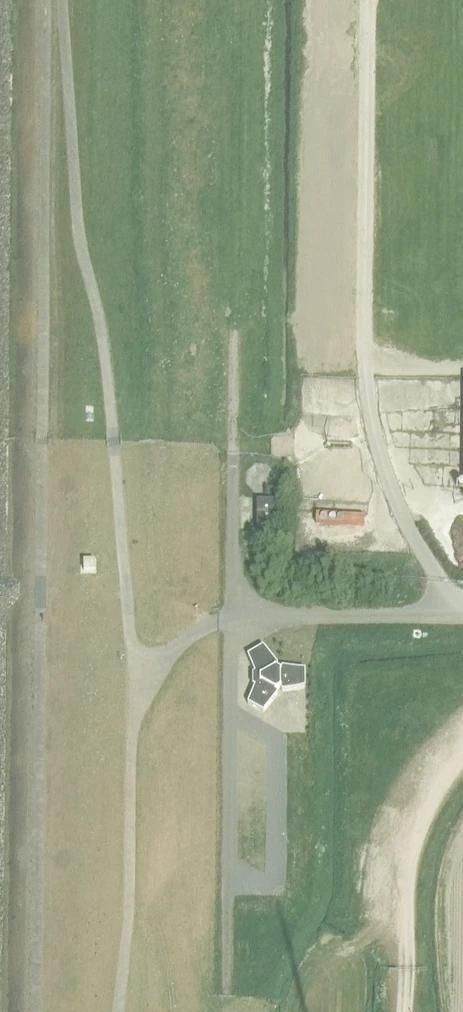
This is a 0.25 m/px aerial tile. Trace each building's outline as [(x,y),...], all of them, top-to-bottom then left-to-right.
[(276,527),(276,501),(256,501),(256,527),(276,527)] [(93,561),(92,561),(84,561),(83,561),(83,571),(84,571),(92,571),(93,571),(93,561)] [(281,692),(305,689),(305,670),(281,667),(279,670),(275,668),(277,665),(262,646),(247,655),(254,673),(251,674),(251,685),(254,686),(247,704),(262,713),(277,694),(275,691),(279,688),(281,692)]
